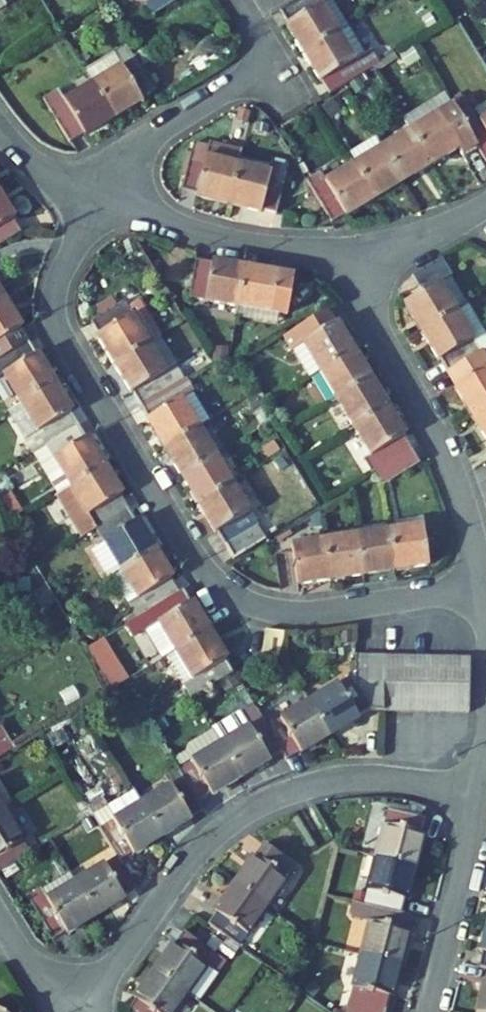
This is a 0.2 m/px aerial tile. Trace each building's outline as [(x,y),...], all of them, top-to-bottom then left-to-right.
[(179,0),(143,0),(152,16),(179,0)] [(339,34),(321,5),(329,0),(300,0),(281,12),(288,24),(286,25),(304,54),(339,34)] [(372,52),(355,62),(339,34),(304,54),(321,83),(322,82),(330,95),(379,65),(400,53),(398,50),(377,62),(372,52)] [(400,53),(379,65),(381,69),(402,57),(400,53)] [(91,85),(112,120),(141,102),(140,101),(154,92),(134,60),(91,85)] [(359,79),(350,85),(356,95),(365,89),(359,79)] [(83,137),(112,120),(91,85),(63,102),(57,92),(43,101),(69,143),(82,135),(83,137)] [(334,97),(326,103),(332,113),(341,108),(334,97)] [(460,119),(479,150),(485,163),(485,103),(460,119)] [(411,130),(432,165),(459,149),(465,159),(479,150),(460,119),(452,106),(411,130)] [(403,182),(432,165),(411,130),(382,148),(403,182)] [(374,199),(403,182),(382,148),(376,137),(348,154),(354,165),(374,199)] [(181,191),(229,204),(242,154),(209,146),(209,148),(194,144),(181,191)] [(229,204),(276,216),(289,167),(242,154),(229,204)] [(333,224),(374,199),(354,165),(325,182),(319,172),(306,180),(333,224)] [(22,233),(14,220),(15,219),(0,193),(0,246),(22,233)] [(456,312),(439,283),(451,275),(441,258),(411,276),(421,294),(404,304),(422,332),(456,312)] [(238,307),(245,267),(212,261),(212,263),(196,260),(189,298),(238,307)] [(294,276),(245,267),(238,307),(271,313),(287,316),(294,276)] [(469,304),(451,275),(439,283),(456,312),(469,304)] [(28,343),(29,343),(21,329),(23,328),(5,300),(0,303),(0,360),(28,343)] [(150,345),(124,302),(91,322),(99,335),(97,336),(115,365),(150,345)] [(320,371),(355,351),(338,322),(336,323),(328,310),(284,336),(292,349),(303,343),(320,371)] [(481,353),(456,312),(422,332),(439,361),(440,360),(448,372),(481,353)] [(185,380),(161,338),(150,345),(115,365),(132,394),(134,393),(141,406),(185,380)] [(28,343),(0,360),(0,376),(3,374),(21,403),(55,383),(38,354),(36,356),(28,343)] [(303,343),(292,349),(309,378),(320,371),(303,343)] [(372,379),(355,351),(320,371),(337,400),(372,379)] [(446,373),(472,416),(485,408),(485,360),(481,352),(481,353),(448,372),(446,373)] [(354,428),(389,407),(372,379),(337,400),(354,428)] [(185,380),(141,406),(149,419),(148,420),(164,448),(199,428),(182,399),(193,393),(185,380)] [(46,445),(79,426),(71,413),(73,412),(55,383),(21,403),(8,411),(33,453),(46,445)] [(372,474),(412,450),(404,437),(406,435),(389,407),(354,428),(371,457),(365,460),(372,474)] [(472,416),(485,439),(485,408),(472,416)] [(106,466),(88,437),(86,439),(79,426),(46,445),(71,487),(106,466)] [(199,428),(164,448),(181,477),(216,456),(199,428)] [(263,449),(270,462),(287,452),(279,439),(263,449)] [(420,464),(412,450),(372,474),(381,487),(420,464)] [(216,456),(181,477),(198,505),(233,484),(216,456)] [(83,537),(96,529),(130,509),(122,496),(123,495),(106,466),(71,487),(58,495),(83,537)] [(267,540),(233,484),(198,505),(215,533),(217,532),(233,560),(267,540)] [(112,576),(156,549),(139,521),(137,522),(130,509),(96,529),(104,542),(91,550),(108,578),(112,576)] [(396,571),(429,566),(423,525),(390,530),(396,571)] [(363,575),(396,571),(390,530),(357,535),(363,575)] [(325,540),(331,580),(363,575),(357,535),(325,540)] [(43,547),(37,539),(29,544),(34,553),(43,547)] [(292,545),(298,585),(331,580),(325,540),(292,545)] [(136,617),(179,592),(171,580),(174,578),(156,549),(112,576),(136,617)] [(183,589),(179,592),(136,617),(162,660),(167,657),(210,631),(193,602),(191,603),(183,589)] [(285,632),(265,628),(262,656),(282,658),(285,632)] [(192,699),(234,674),(226,660),(228,659),(210,631),(167,657),(192,699)] [(352,644),(352,632),(341,632),(342,645),(352,644)] [(355,683),(384,683),(383,711),(470,713),(471,658),(356,655),(355,683)] [(308,702),(329,737),(359,719),(358,717),(370,710),(383,711),(384,683),(355,683),(352,676),(308,702)] [(329,737),(308,702),(268,727),(282,751),(288,760),(300,752),(301,754),(329,737)] [(213,731),(220,743),(242,778),(270,761),(269,759),(282,751),(268,727),(256,708),(238,720),(236,717),(213,731)] [(159,729),(167,734),(172,728),(164,723),(159,729)] [(14,751),(0,727),(0,759),(14,751)] [(199,802),(212,794),(213,796),(242,778),(220,743),(213,731),(184,748),(191,761),(179,769),(199,802)] [(184,748),(171,756),(179,769),(191,761),(184,748)] [(123,782),(114,768),(107,773),(116,786),(123,782)] [(171,785),(142,802),(163,837),(192,820),(191,818),(204,810),(199,802),(179,769),(166,777),(171,785)] [(120,861),(133,853),(134,855),(163,837),(142,802),(134,790),(106,807),(114,820),(100,828),(117,856),(120,861)] [(25,824),(15,807),(6,812),(17,829),(25,824)] [(106,807),(92,815),(100,828),(114,820),(106,807)] [(426,819),(388,809),(376,857),(415,867),(424,834),(422,834),(426,819)] [(17,829),(6,812),(0,816),(0,873),(31,854),(17,829)] [(234,882),(267,906),(295,866),(264,844),(255,856),(253,855),(234,882)] [(117,856),(75,882),(96,916),(125,899),(123,897),(137,889),(120,861),(117,856)] [(415,867),(376,857),(364,905),(374,907),(402,914),(405,899),(407,899),(415,867)] [(40,889),(27,897),(54,940),(66,932),(67,934),(96,916),(75,882),(70,873),(41,890),(40,889)] [(239,946),(267,906),(234,882),(214,910),(216,911),(207,923),(239,946)] [(360,908),(359,911),(372,915),(374,907),(364,905),(353,902),(351,906),(360,908)] [(402,964),(410,932),(408,931),(412,917),(402,914),(374,907),(372,915),(362,954),(402,964)] [(187,994),(198,1002),(227,962),(184,932),(175,944),(174,943),(154,971),(187,994)] [(402,964),(362,954),(348,1011),(388,1011),(392,996),(394,997),(402,964)] [(128,1011),(174,1011),(187,994),(154,971),(135,998),(136,999),(127,1011),(128,1011)] [(484,983),(478,1011),(485,1011),(485,983),(484,983)]
